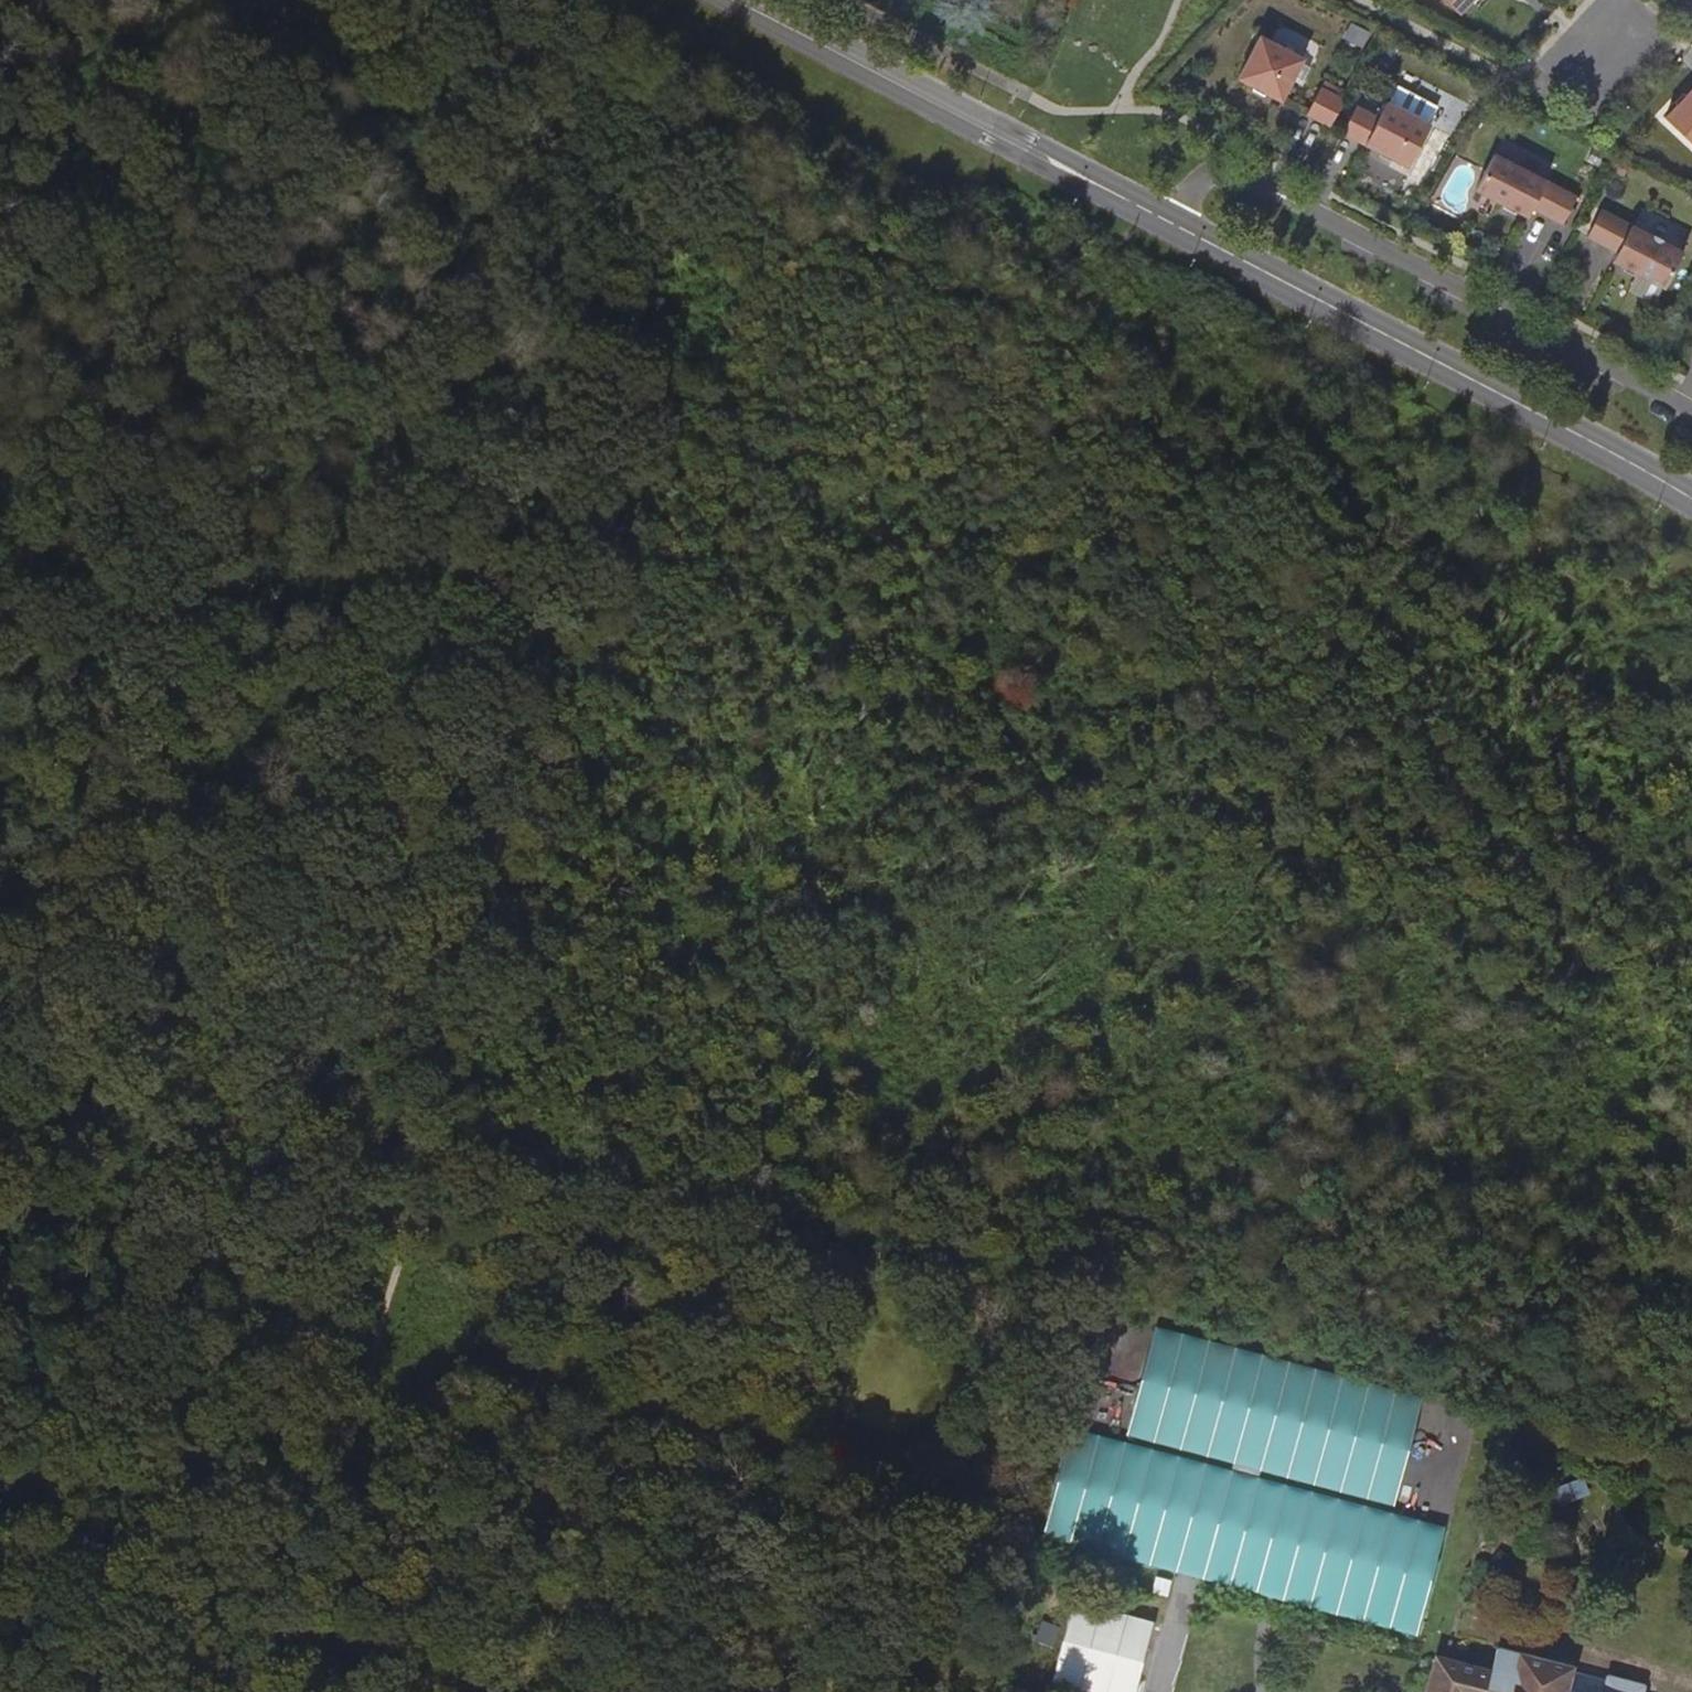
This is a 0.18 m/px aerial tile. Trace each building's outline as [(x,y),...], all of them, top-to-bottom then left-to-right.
[(1459,13),(1471,0),(1445,0),(1459,13)] [(1260,35),(1238,78),(1281,101),(1304,58),(1260,35)] [(1379,117),(1357,105),(1343,132),(1409,166),(1431,124),(1429,123),(1438,105),(1398,84),(1389,102),(1387,101),(1379,117)] [(1307,114),(1331,126),(1344,99),(1321,87),(1307,114)] [(1665,118),(1691,144),(1691,89),(1665,118)] [(1494,154),(1476,189),(1528,216),(1532,207),(1563,223),(1577,197),(1494,154)] [(1684,253),(1601,210),(1587,236),(1618,252),(1613,261),(1665,288),(1684,253)] [(1052,1679),(1094,1691),(1136,1691),(1157,1623),(1076,1599),(1052,1679)] [(1644,1685),(1607,1674),(1604,1679),(1572,1671),(1573,1668),(1497,1648),(1491,1670),(1434,1657),(1425,1691),(1644,1691),(1644,1685)]
